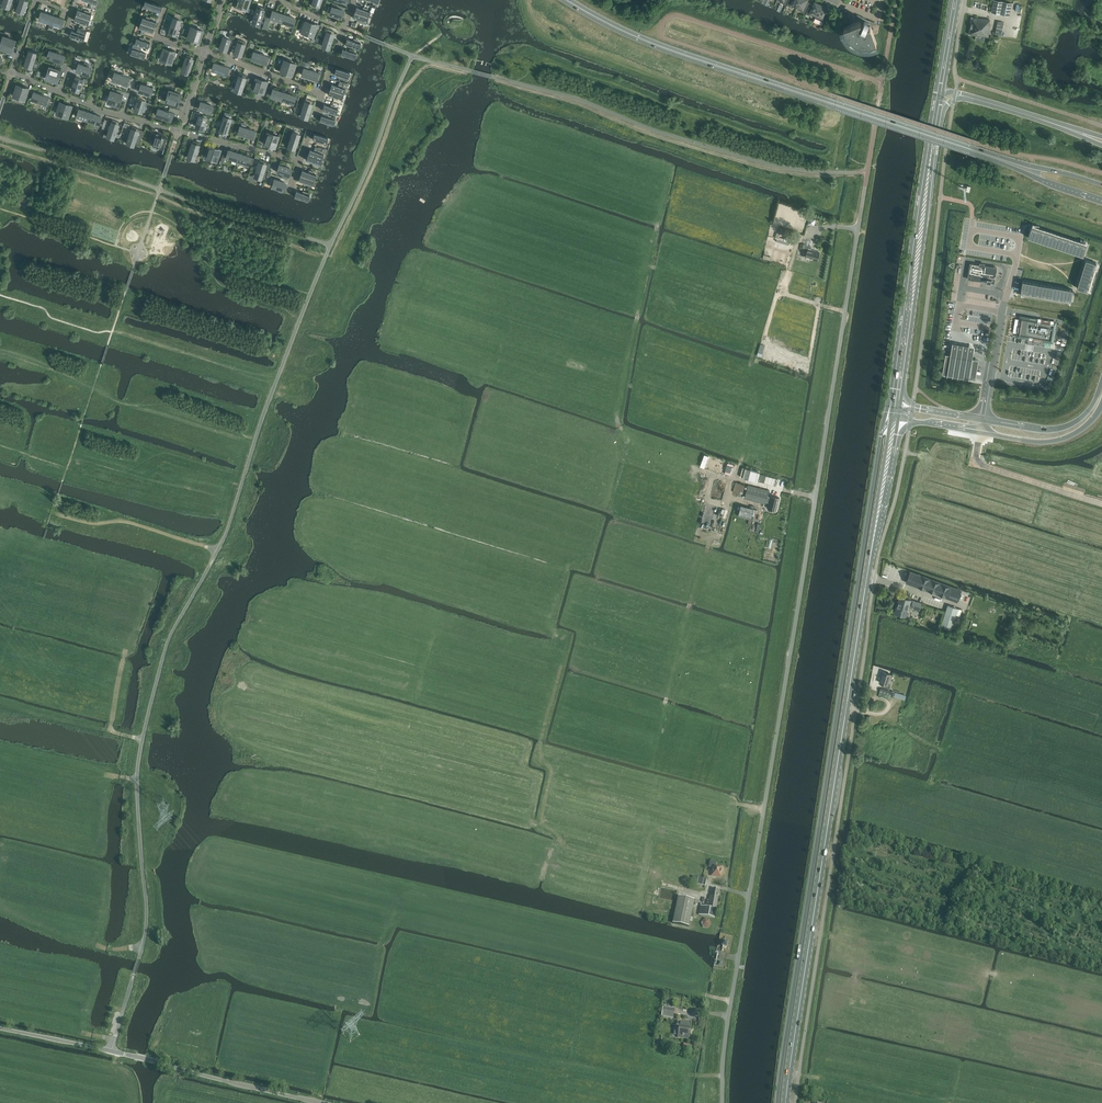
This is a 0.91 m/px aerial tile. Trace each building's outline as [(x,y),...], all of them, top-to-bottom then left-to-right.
[(8,7),(11,8),(13,4),(10,4),(11,0),(4,0),(2,5),(3,6),(2,8),(7,10),(8,7)] [(23,12),(24,13),(27,1),(23,0),(20,0),(16,10),(17,11),(16,13),(22,15),(23,12)] [(84,0),(88,2),(86,7),(93,9),(95,4),(97,0),(83,0),(84,0)] [(235,8),(246,11),(249,12),(250,9),(247,8),(250,0),(237,0),(235,8)] [(797,7),(802,10),(801,12),(805,13),(809,3),(806,1),(807,0),(800,0),(797,7)] [(162,6),(145,1),(143,6),(150,8),(149,10),(153,12),(154,10),(160,12),(162,6)] [(995,1),(992,13),(1009,16),(1011,4),(995,1)] [(810,16),(811,14),(816,16),(821,5),(818,4),(818,3),(815,2),(814,3),(815,3),(814,5),(811,3),(806,14),(810,16)] [(327,12),(330,13),(329,14),(341,17),(342,13),(343,10),(336,8),(337,5),(333,4),(332,8),(329,7),(327,12)] [(264,7),(257,5),(255,12),(254,11),(253,15),(254,15),(252,22),(259,24),(261,18),(262,18),(263,14),(262,14),(264,7)] [(816,16),(815,18),(820,20),(824,22),(829,11),(825,10),(826,9),(827,7),(823,6),(821,5),(816,16)] [(356,7),(354,12),(368,17),(370,12),(367,10),(367,8),(363,7),(363,9),(356,7)] [(89,19),(90,19),(91,14),(88,13),(89,11),(84,10),(84,12),(77,10),(76,15),(89,19)] [(271,17),(269,21),(270,21),(275,23),(276,20),(281,22),(284,15),(273,11),(271,17)] [(41,12),(39,19),(50,23),(52,16),(41,12)] [(353,17),(358,19),(357,21),(359,22),(363,23),(366,24),(368,17),(354,12),(353,17)] [(84,23),(88,25),(89,19),(76,15),(75,15),(74,20),(80,22),(80,24),(84,26),(84,23)] [(291,25),(292,25),(295,18),(284,15),(281,22),(286,23),(285,26),(290,28),(291,25)] [(52,16),(50,23),(61,26),(63,27),(66,20),(63,19),(52,16)] [(146,18),(142,17),(140,22),(154,27),(156,22),(150,20),(150,18),(146,16),(146,18)] [(860,21),(843,27),(843,28),(844,28),(846,34),(856,44),(870,45),(876,42),(876,43),(876,42),(870,26),(876,23),(858,16),(860,21)] [(971,17),(969,34),(988,37),(990,25),(989,25),(990,20),(971,17)] [(170,28),(168,35),(175,37),(177,30),(178,31),(179,27),(178,27),(180,20),(173,18),(171,24),(170,24),(169,28),(170,28)] [(310,23),(305,21),(302,32),(303,32),(302,35),(306,36),(307,34),(313,36),(315,31),(316,28),(317,24),(311,22),(310,23)] [(146,30),(152,32),(154,27),(140,22),(140,23),(140,22),(139,28),(142,29),(141,31),(145,32),(146,30)] [(71,30),(70,36),(83,40),(86,31),(81,29),(81,28),(78,27),(76,32),(71,30)] [(191,27),(187,38),(193,39),(192,40),(198,42),(202,30),(191,27)] [(334,31),(327,29),(325,36),(324,35),(323,39),(324,40),(322,46),(329,48),(331,42),(332,42),(333,38),(332,38),(334,31)] [(12,45),(14,40),(3,36),(0,46),(0,48),(11,52),(13,46),(12,45)] [(139,39),(136,38),(134,43),(148,48),(150,43),(143,40),(144,38),(140,37),(139,39)] [(220,37),(218,43),(221,44),(219,48),(226,51),(230,40),(223,37),(223,38),(220,37)] [(347,38),(345,44),(359,49),(360,43),(357,42),(358,40),(354,39),(353,41),(347,38)] [(234,53),(241,56),(245,42),(238,39),(234,53)] [(133,44),(130,54),(144,58),(146,53),(140,51),(142,47),(133,44)] [(163,48),(160,59),(171,63),(175,51),(169,49),(169,50),(163,48)] [(342,49),(341,54),(354,59),(356,53),(353,52),(354,50),(349,49),(349,51),(342,49)] [(24,68),(30,70),(32,64),(34,64),(35,60),(34,60),(36,54),(29,51),(27,58),(26,57),(24,61),(26,61),(24,68)] [(64,63),(66,56),(60,54),(60,53),(56,52),(56,53),(49,51),(47,58),(54,60),(53,61),(57,62),(58,61),(64,63)] [(268,65),(271,58),(264,55),(264,54),(260,53),(260,54),(254,52),(251,59),(258,61),(257,62),(261,63),(262,62),(268,65)] [(194,57),(187,55),(185,61),(183,60),(182,64),(183,65),(181,71),(188,73),(190,67),(191,67),(193,64),(191,63),(194,57)] [(291,76),(295,64),(289,62),(290,60),(286,58),(285,60),(284,60),(280,71),(285,73),(285,74),(291,76)] [(301,60),(298,70),(303,72),(304,68),(306,62),(301,60)] [(78,63),(76,70),(87,74),(88,73),(90,74),(92,69),(89,68),(90,67),(88,67),(89,64),(84,62),(83,65),(78,63)] [(214,63),(212,70),(218,72),(218,73),(222,74),(222,73),(229,76),(231,69),(224,66),(225,65),(221,64),(220,65),(214,63)] [(49,67),(46,78),(56,82),(58,77),(59,77),(61,71),(49,67)] [(319,81),(321,74),(314,71),(315,70),(311,69),(310,70),(304,68),(303,72),(302,75),(308,77),(308,78),(311,80),(312,78),(319,81)] [(336,68),(334,74),(337,75),(336,77),(339,77),(338,78),(341,79),(347,81),(348,78),(350,73),(336,68)] [(129,85),(132,78),(125,76),(125,75),(121,74),(121,75),(114,73),(112,80),(119,82),(118,83),(122,84),(122,83),(129,85)] [(236,83),(234,90),(241,92),(243,86),(244,86),(245,82),(244,82),(246,75),(239,73),(237,79),(236,79),(235,83),(236,83)] [(72,89),(79,91),(79,90),(82,91),(83,86),(81,85),(83,80),(75,77),(72,89)] [(255,78),(252,89),(258,91),(257,94),(262,96),(267,81),(261,79),(261,80),(255,78)] [(150,95),(152,88),(141,84),(139,91),(150,95)] [(331,84),(330,89),(343,94),(344,94),(345,89),(342,87),(343,85),(338,84),(338,86),(331,84)] [(24,100),(28,88),(22,86),(22,87),(17,85),(13,96),(24,100)] [(273,89),(271,96),(281,99),(284,92),(273,89)] [(338,98),(342,99),(343,94),(330,89),(329,89),(328,94),(334,96),(334,98),(338,100),(338,98)] [(180,94),(169,90),(165,102),(177,106),(180,99),(178,99),(180,94)] [(121,101),(123,95),(111,91),(107,102),(118,106),(120,101),(121,101)] [(34,92),(31,99),(38,101),(37,103),(41,104),(42,103),(48,105),(51,98),(44,96),(44,95),(40,93),(40,95),(34,92)] [(292,103),(295,96),(284,92),(281,99),(286,101),(285,104),(291,105),(292,103)] [(138,98),(134,109),(141,112),(142,111),(145,112),(146,107),(143,106),(145,100),(138,98)] [(310,108),(313,101),(306,99),(304,106),(302,105),(301,109),(302,110),(300,116),(307,118),(309,112),(310,112),(312,108),(310,108)] [(72,105),(65,103),(65,104),(60,102),(56,113),(68,117),(72,105)] [(201,102),(198,109),(210,113),(210,112),(212,112),(214,107),(212,106),(212,105),(201,102)] [(324,104),(322,110),(336,114),(338,109),(334,108),(335,106),(331,104),(330,106),(324,104)] [(158,108),(156,115),(162,117),(162,119),(166,120),(166,119),(172,121),(175,114),(168,112),(169,111),(165,109),(165,111),(158,108)] [(76,109),(74,114),(77,115),(76,116),(87,120),(90,113),(79,109),(78,110),(76,109)] [(98,124),(101,116),(90,113),(87,120),(98,124)] [(198,119),(195,126),(202,129),(206,118),(200,116),(199,115),(198,119)] [(321,115),(319,120),(333,125),(335,120),(332,118),(332,116),(328,115),(327,117),(321,115)] [(219,126),(221,127),(219,133),(225,135),(228,129),(229,129),(230,126),(229,125),(231,119),(224,117),(222,123),(221,122),(219,126)] [(119,122),(112,120),(110,126),(109,126),(107,130),(109,130),(107,136),(113,139),(116,132),(117,133),(118,129),(117,128),(119,122)] [(139,129),(132,126),(130,133),(129,132),(128,136),(129,137),(127,143),(133,145),(136,139),(137,139),(138,135),(137,135),(139,129)] [(248,136),(255,139),(257,132),(250,130),(251,128),(247,127),(246,128),(240,126),(238,133),(244,135),(244,136),(248,138),(248,136)] [(268,146),(274,148),(278,136),(267,132),(263,143),(269,145),(268,146)] [(299,135),(293,132),(291,139),(289,138),(288,142),(289,143),(287,149),(294,151),(296,145),(297,145),(299,141),(297,141),(299,135)] [(152,133),(150,138),(154,140),(152,145),(163,149),(162,152),(163,152),(167,138),(160,135),(160,134),(156,133),(156,134),(152,133)] [(328,138),(314,133),(312,139),(319,141),(318,143),(322,144),(323,142),(326,143),(328,138)] [(200,143),(193,141),(191,147),(189,147),(188,150),(189,151),(187,157),(194,159),(196,153),(197,154),(199,150),(197,149),(200,143)] [(214,148),(209,146),(205,157),(217,161),(221,149),(214,147),(214,148)] [(308,155),(322,159),(324,152),(325,149),(323,148),(319,147),(319,148),(315,146),(314,149),(317,149),(316,151),(310,149),(308,155)] [(226,157),(237,161),(239,154),(228,150),(226,157)] [(247,167),(248,164),(250,157),(239,154),(237,161),(236,163),(247,167)] [(308,155),(306,160),(312,162),(312,164),(316,165),(317,163),(320,164),(322,159),(308,155)] [(256,170),(254,176),(261,178),(264,179),(266,173),(264,173),(266,169),(264,168),(267,162),(260,160),(258,166),(256,166),(255,169),(256,170)] [(277,172),(288,175),(290,168),(279,164),(279,165),(276,165),(274,170),(277,171),(277,172)] [(314,180),(316,174),(312,173),(313,171),(309,170),(308,172),(302,170),(300,175),(314,180),(314,179),(314,180)] [(309,184),(312,185),(314,180),(300,175),(298,180),(305,182),(304,184),(308,186),(309,184)] [(271,179),(270,184),(272,185),(272,186),(283,190),(283,189),(286,190),(287,186),(285,185),(286,183),(274,179),(274,180),(271,179)] [(296,191),(295,194),(294,196),(308,201),(310,195),(306,194),(307,192),(303,191),(302,193),(296,191)] [(809,218),(807,224),(814,226),(816,220),(809,218)] [(1031,227),(1028,237),(1083,256),(1087,245),(1031,227)] [(803,244),(802,248),(808,249),(805,257),(817,260),(819,252),(810,250),(811,246),(803,244)] [(1086,260),(1077,288),(1087,291),(1096,263),(1086,260)] [(969,269),(968,279),(981,281),(981,282),(987,283),(987,282),(994,283),(997,268),(984,265),(981,264),(979,264),(970,263),(969,269)] [(1022,281),(1021,292),(1071,301),(1073,290),(1022,281)] [(1019,317),(1017,335),(1030,337),(1030,339),(1037,340),(1038,339),(1056,342),(1059,324),(1019,317)] [(973,357),(946,353),(943,373),(969,377),(973,357)] [(759,474),(758,481),(767,483),(769,476),(759,474)] [(742,494),(745,484),(735,482),(733,492),(742,494)] [(747,485),(744,498),(765,504),(765,502),(769,503),(767,508),(776,510),(779,498),(771,496),(770,497),(767,496),(768,490),(747,485)] [(738,516),(751,519),(754,508),(741,505),(738,516)] [(910,570),(906,583),(917,587),(921,575),(910,570)] [(921,575),(917,587),(927,591),(932,578),(921,575)] [(932,578),(927,591),(937,595),(942,582),(932,578)] [(942,582),(937,595),(947,598),(952,586),(942,582)] [(952,586),(947,598),(957,602),(962,590),(952,586)] [(919,610),(921,603),(900,597),(895,613),(905,616),(909,603),(912,604),(911,607),(919,610)] [(952,630),(958,608),(947,605),(946,610),(940,626),(952,630)] [(889,689),(890,685),(888,685),(891,674),(883,672),(879,682),(883,683),(882,687),(889,689)] [(713,868),(711,876),(721,877),(723,867),(716,866),(717,862),(710,861),(709,867),(713,868)] [(693,876),(692,883),(705,886),(707,879),(693,876)] [(710,896),(710,899),(708,905),(701,904),(700,906),(701,906),(699,915),(715,918),(720,890),(713,889),(712,897),(710,896)] [(678,897),(673,923),(690,926),(695,900),(678,897)] [(673,1018),(674,1009),(664,1008),(662,1016),(673,1018)] [(688,1037),(690,1023),(678,1021),(677,1026),(680,1027),(678,1036),(688,1037)]
